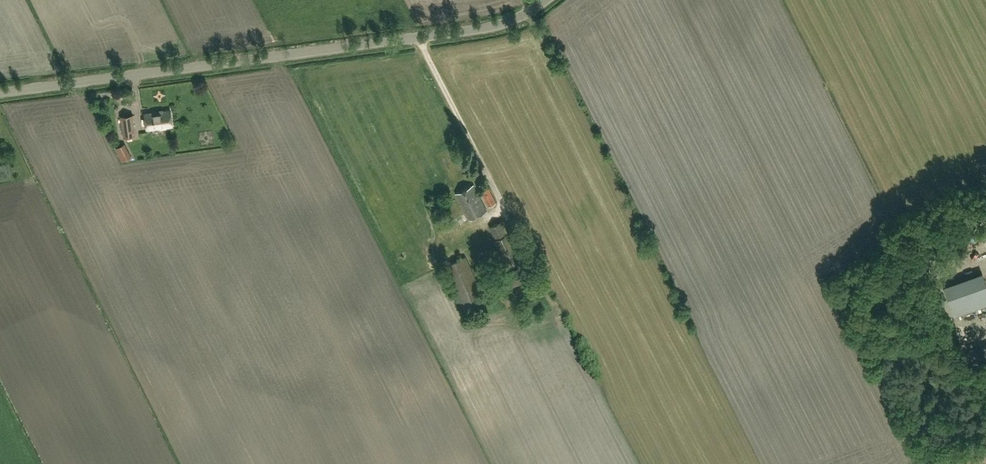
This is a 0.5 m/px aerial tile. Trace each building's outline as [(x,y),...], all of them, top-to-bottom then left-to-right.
[(172,128),(170,112),(145,115),(147,131),(172,128)] [(124,138),(136,137),(133,117),(121,118),(124,138)] [(122,158),(131,154),(125,140),(116,144),(122,158)] [(487,212),(474,185),(456,194),(469,221),(487,212)] [(496,203),(489,188),(481,192),(489,207),(496,203)] [(508,234),(502,222),(490,228),(495,240),(493,241),(505,268),(523,259),(511,233),(508,234)] [(486,304),(465,257),(445,266),(466,313),(486,304)] [(944,286),(954,315),(985,304),(985,283),(983,273),(944,286)]
